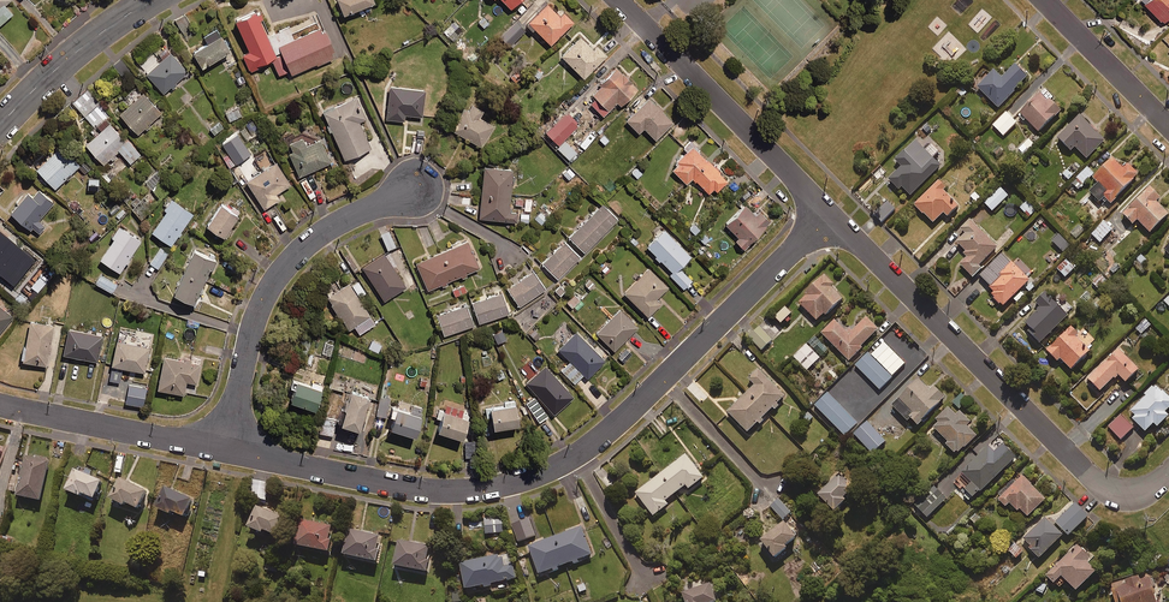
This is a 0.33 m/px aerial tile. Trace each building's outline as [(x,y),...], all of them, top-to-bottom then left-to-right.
[(10,0),(0,0),(0,25),(13,13),(5,5),(10,0)] [(344,13),(375,0),(339,0),(344,13)] [(511,8),(519,0),(503,0),(511,8)] [(1161,23),(1168,16),(1168,0),(1139,0),(1161,23)] [(548,2),(527,23),(533,30),(535,28),(551,44),(573,22),(560,9),(557,12),(548,2)] [(272,56),(276,54),(268,35),(257,10),(236,18),(249,51),(242,54),(250,72),(265,66),(263,60),(272,56)] [(491,23),(483,16),(477,23),(485,30),(491,23)] [(526,29),(517,20),(501,36),(510,45),(526,29)] [(276,54),(272,56),(279,74),(290,69),(292,74),(318,63),(318,64),(334,57),(332,51),(334,50),(323,25),(294,38),(289,26),(268,35),(276,54)] [(231,50),(218,26),(203,34),(207,41),(192,49),(201,66),(231,50)] [(457,37),(448,28),(441,35),(449,44),(457,37)] [(473,37),(467,30),(459,38),(465,45),(473,37)] [(585,78),(608,55),(598,45),(594,49),(581,36),(563,55),(585,78)] [(159,54),(163,58),(146,73),(164,93),(171,86),(173,88),(178,84),(176,82),(188,71),(166,48),(159,54)] [(990,69),(982,78),(980,76),(974,82),(976,84),(974,86),(999,110),(1027,78),(1014,66),(1002,79),(990,69)] [(638,88),(631,82),(632,80),(622,70),(621,71),(616,67),(591,93),(596,97),(590,103),(604,116),(617,101),(621,105),(638,88)] [(528,82),(518,70),(511,77),(521,88),(528,82)] [(406,114),(423,116),(425,89),(391,86),(387,118),(405,120),(406,114)] [(152,125),(150,123),(162,113),(143,92),(120,113),(138,134),(145,128),(146,130),(152,125)] [(1019,113),(1038,133),(1054,117),(1055,118),(1061,113),(1049,101),(1047,102),(1039,94),(1019,113)] [(330,122),(327,123),(330,132),(332,131),(344,159),(371,148),(360,120),(365,118),(356,97),(325,109),(330,122)] [(649,97),(626,121),(639,133),(644,128),(656,140),(674,121),(649,97)] [(470,109),(465,107),(457,121),(460,122),(455,131),(482,147),(495,124),(480,116),(484,109),(473,104),(470,109)] [(241,116),(235,105),(224,111),(230,122),(241,116)] [(579,126),(566,112),(550,127),(563,140),(579,126)] [(1016,124),(1005,112),(992,125),(1003,136),(1016,124)] [(1105,141),(1079,115),(1056,138),(1070,152),(1075,148),(1086,160),(1105,141)] [(103,163),(110,158),(112,160),(118,155),(116,153),(119,150),(130,163),(141,154),(128,140),(127,141),(110,122),(108,125),(104,120),(98,125),(102,130),(86,143),(103,163)] [(209,129),(215,136),(225,126),(220,120),(209,129)] [(258,131),(252,120),(245,124),(251,135),(258,131)] [(611,138),(603,132),(596,140),(604,147),(611,138)] [(223,143),(229,153),(223,158),(229,168),(251,153),(237,133),(223,143)] [(333,161),(323,138),(306,146),(302,137),(292,141),(295,148),(289,151),(300,175),(333,161)] [(1033,145),(1029,140),(1019,149),(1023,154),(1033,145)] [(577,152),(564,141),(558,148),(571,159),(577,152)] [(728,179),(689,142),(684,147),(686,150),(670,167),(687,183),(693,177),(709,193),(714,188),(717,191),(728,179)] [(889,180),(899,191),(902,189),(910,197),(940,168),(932,159),(940,151),(933,144),(924,152),(915,142),(895,161),(901,168),(889,180)] [(55,188),(66,178),(67,179),(72,174),(71,173),(80,165),(61,145),(36,168),(55,188)] [(1097,183),(1088,193),(1099,203),(1103,199),(1110,206),(1138,176),(1126,164),(1122,169),(1111,160),(1093,179),(1097,183)] [(291,185),(275,161),(246,180),(265,208),(280,199),(277,194),(291,185)] [(1033,167),(1026,161),(1012,178),(1019,184),(1033,167)] [(644,170),(636,163),(629,172),(637,179),(644,170)] [(883,172),(875,165),(869,172),(877,179),(883,172)] [(1078,171),(1071,165),(1060,176),(1067,182),(1078,171)] [(377,166),(353,178),(358,188),(382,176),(377,166)] [(513,169),(485,166),(480,218),(517,221),(518,212),(510,211),(513,169)] [(576,172),(567,166),(561,176),(570,181),(576,172)] [(1093,174),(1087,168),(1072,184),(1078,190),(1093,174)] [(170,186),(157,172),(146,182),(159,196),(170,186)] [(99,178),(89,177),(88,189),(98,190),(99,178)] [(250,193),(240,180),(234,184),(244,197),(250,193)] [(945,189),(938,182),(914,206),(932,224),(943,214),(947,218),(959,206),(943,191),(945,189)] [(10,211),(32,230),(33,227),(40,233),(46,226),(39,220),(54,202),(39,189),(33,196),(27,191),(10,211)] [(1008,197),(1000,189),(984,204),(992,212),(1008,197)] [(1159,199),(1149,189),(1122,215),(1132,226),(1137,221),(1150,234),(1168,216),(1156,203),(1159,199)] [(155,205),(144,195),(132,208),(143,218),(155,205)] [(523,195),(514,195),(515,206),(524,205),(523,195)] [(171,198),(164,209),(166,211),(152,232),(171,245),(193,214),(171,198)] [(241,212),(223,200),(206,223),(224,236),(241,212)] [(122,206),(117,201),(108,210),(113,216),(122,206)] [(896,210),(887,202),(874,215),(883,223),(896,210)] [(619,219),(603,203),(569,238),(585,253),(619,219)] [(1035,210),(1025,204),(1021,210),(1030,217),(1035,210)] [(771,221),(760,210),(756,214),(746,205),(727,225),(739,237),(736,240),(744,248),(771,221)] [(530,211),(520,210),(519,221),(529,221),(530,211)] [(701,229),(694,222),(687,228),(695,235),(701,229)] [(965,234),(955,244),(962,250),(960,252),(967,259),(960,266),(972,278),(981,270),(978,267),(997,249),(970,222),(961,231),(965,234)] [(1112,230),(1103,222),(1091,235),(1100,243),(1112,230)] [(120,272),(127,262),(128,263),(130,260),(129,259),(141,240),(119,225),(111,237),(114,239),(100,259),(120,272)] [(1084,230),(1077,225),(1069,235),(1075,240),(1084,230)] [(660,262),(662,261),(673,272),(670,275),(684,289),(692,281),(680,268),(692,256),(666,228),(648,246),(657,256),(656,258),(660,262)] [(0,229),(0,272),(13,284),(35,259),(0,229)] [(396,246),(389,230),(381,234),(388,249),(396,246)] [(711,239),(703,232),(697,239),(705,246),(711,239)] [(1096,240),(1090,235),(1081,245),(1087,250),(1096,240)] [(480,268),(467,238),(452,244),(453,247),(416,262),(428,289),(441,284),(443,288),(449,286),(447,281),(460,276),(462,279),(468,276),(466,273),(480,268)] [(580,257),(565,242),(543,263),(558,279),(580,257)] [(169,253),(161,247),(150,262),(159,268),(169,253)] [(174,293),(194,302),(210,267),(212,269),(217,259),(194,249),(174,293)] [(406,286),(384,252),(362,266),(384,300),(406,286)] [(1149,262),(1141,254),(1133,263),(1141,270),(1149,262)] [(240,267),(223,259),(221,266),(237,273),(240,267)] [(1075,269),(1066,260),(1057,270),(1065,278),(1075,269)] [(52,270),(42,261),(35,269),(45,278),(52,270)] [(603,276),(611,268),(603,261),(596,269),(603,276)] [(994,293),(992,295),(1004,307),(1029,281),(1011,263),(988,286),(994,293)] [(668,287),(649,267),(624,292),(648,316),(661,303),(656,299),(668,287)] [(547,289),(534,270),(507,288),(520,308),(547,289)] [(118,284),(101,274),(95,284),(112,293),(118,284)] [(797,304),(816,322),(823,314),(825,317),(842,299),(830,288),(833,284),(824,275),(797,304)] [(596,286),(590,278),(583,284),(589,292),(596,286)] [(570,286),(564,280),(555,290),(560,295),(570,286)] [(351,286),(349,282),(327,297),(349,329),(355,326),(360,334),(376,323),(359,298),(367,293),(359,281),(351,286)] [(466,283),(451,288),(455,298),(470,292),(466,283)] [(503,293),(473,302),(479,323),(509,315),(503,293)] [(582,298),(577,293),(567,302),(572,307),(582,298)] [(1102,305),(1090,293),(1082,301),(1095,313),(1102,305)] [(1039,309),(1024,325),(1030,331),(1027,333),(1039,345),(1067,318),(1044,294),(1034,304),(1039,309)] [(1167,296),(1161,304),(1168,310),(1168,309),(1168,297),(1167,296)] [(466,305),(437,315),(444,335),(474,325),(466,305)] [(12,318),(0,307),(0,332),(12,318)] [(640,324),(621,307),(596,333),(615,351),(640,324)] [(791,314),(785,308),(773,319),(779,325),(791,314)] [(866,318),(852,332),(847,327),(843,331),(834,322),(821,335),(848,362),(862,349),(860,348),(878,330),(866,318)] [(1152,324),(1144,318),(1136,327),(1145,334),(1152,324)] [(54,323),(30,319),(24,361),(47,365),(54,323)] [(772,340),(759,325),(747,335),(760,351),(772,340)] [(543,337),(534,326),(527,332),(535,343),(543,337)] [(103,335),(68,327),(62,354),(97,361),(103,335)] [(1071,372),(1090,353),(1075,339),(1078,336),(1071,328),(1046,353),(1057,364),(1060,361),(1071,372)] [(910,342),(897,330),(892,335),(905,348),(910,342)] [(588,378),(610,355),(598,344),(594,348),(576,331),(558,349),(571,360),(562,370),(576,383),(584,374),(588,378)] [(151,336),(140,335),(139,345),(150,346),(151,336)] [(151,347),(117,340),(112,365),(146,372),(151,347)] [(333,344),(325,342),(323,354),(331,355),(333,344)] [(828,351),(819,342),(813,349),(822,358),(828,351)] [(819,359),(806,345),(793,358),(806,372),(819,359)] [(1099,394),(1114,379),(1115,381),(1119,377),(1125,384),(1138,372),(1118,351),(1086,381),(1099,394)] [(892,378),(868,353),(854,366),(879,391),(892,378)] [(164,355),(157,388),(186,394),(188,381),(197,382),(201,363),(164,355)] [(573,396),(545,365),(526,383),(554,414),(573,396)] [(493,370),(498,381),(506,377),(500,366),(493,370)] [(123,370),(111,368),(108,380),(120,383),(123,370)] [(765,422),(762,419),(771,410),(773,413),(779,407),(777,405),(784,398),(758,370),(742,385),(749,392),(726,414),(746,435),(758,423),(761,426),(765,422)] [(431,378),(419,375),(415,386),(427,389),(431,378)] [(323,389),(293,378),(291,386),(296,387),(291,400),(316,408),(323,389)] [(347,381),(334,378),(332,388),(344,391),(347,381)] [(373,386),(350,379),(346,391),(349,392),(345,408),(341,407),(336,421),(361,428),(373,386)] [(917,380),(892,407),(908,422),(909,420),(917,427),(944,398),(932,387),(928,391),(917,380)] [(147,388),(129,384),(126,403),(143,407),(147,388)] [(1153,386),(1144,396),(1145,397),(1130,414),(1135,418),(1132,421),(1146,433),(1153,425),(1158,429),(1168,417),(1165,415),(1168,410),(1168,399),(1153,386)] [(949,403),(960,410),(967,400),(956,392),(949,403)] [(858,424),(827,393),(813,407),(844,437),(858,424)] [(549,415),(536,396),(526,403),(539,422),(549,415)] [(378,401),(375,414),(388,416),(391,398),(383,397),(382,402),(378,401)] [(471,412),(437,402),(433,416),(443,418),(439,430),(464,438),(471,412)] [(520,423),(517,402),(485,407),(487,416),(491,415),(493,428),(520,423)] [(413,406),(412,411),(393,406),(390,414),(396,416),(392,428),(417,435),(424,409),(413,406)] [(934,420),(937,423),(932,427),(956,455),(976,439),(966,427),(969,425),(959,412),(955,416),(950,411),(945,415),(943,413),(934,420)] [(813,418),(807,413),(800,421),(805,426),(813,418)] [(1133,427),(1120,414),(1107,427),(1121,440),(1133,427)] [(336,421),(337,418),(323,415),(319,432),(333,435),(336,421)] [(885,443),(867,423),(851,438),(869,457),(885,443)] [(962,491),(971,499),(978,492),(980,494),(1007,467),(987,448),(960,475),(969,484),(962,491)] [(705,479),(687,455),(637,493),(655,517),(670,506),(667,502),(687,486),(690,490),(705,479)] [(50,462),(26,458),(18,497),(42,502),(50,462)] [(93,471),(79,466),(68,493),(82,498),(83,495),(96,501),(104,483),(90,478),(93,471)] [(832,516),(845,504),(842,501),(852,492),(838,477),(816,498),(832,516)] [(1045,502),(1022,477),(1016,483),(1012,480),(997,494),(1000,497),(997,501),(1004,510),(1009,506),(1015,513),(1019,510),(1027,518),(1045,502)] [(149,491),(123,479),(113,501),(126,508),(127,505),(140,511),(149,491)] [(270,485),(254,481),(250,497),(267,501),(270,485)] [(947,501),(933,487),(914,507),(927,520),(947,501)] [(169,489),(159,511),(171,516),(173,513),(186,519),(195,500),(169,489)] [(780,499),(771,507),(784,521),(793,512),(780,499)] [(1088,517),(1071,501),(1051,521),(1068,537),(1088,517)] [(286,520),(259,509),(250,530),(265,535),(266,533),(279,538),(286,520)] [(1062,538),(1043,519),(1021,542),(1040,560),(1062,538)] [(503,520),(486,520),(486,534),(504,534),(503,520)] [(535,536),(529,520),(513,526),(519,542),(535,536)] [(299,547),(331,553),(333,541),(329,540),(332,527),(304,521),(299,547)] [(799,540),(786,522),(762,540),(778,560),(790,551),(788,548),(799,540)] [(562,570),(561,568),(573,563),(574,566),(582,563),(581,560),(594,556),(583,528),(531,547),(541,575),(554,570),(554,573),(562,570)] [(344,555),(378,564),(382,550),(377,549),(380,537),(351,530),(344,555)] [(1094,556),(1078,539),(1067,551),(1069,553),(1045,577),(1053,585),(1060,578),(1076,593),(1095,573),(1086,564),(1094,556)] [(394,568),(428,575),(431,560),(428,559),(430,547),(400,540),(394,568)] [(1022,553),(1013,545),(1007,552),(1016,560),(1022,553)] [(493,588),(493,585),(517,579),(511,553),(462,565),(468,591),(485,587),(486,589),(493,588)] [(1151,590),(1154,589),(1151,579),(1139,582),(1137,578),(1125,582),(1126,586),(1113,590),(1116,601),(1155,601),(1151,590)] [(1042,598),(1048,586),(1037,581),(1032,593),(1042,598)] [(715,585),(686,595),(688,601),(721,601),(715,585)] [(572,590),(564,593),(567,601),(576,601),(572,590)]
